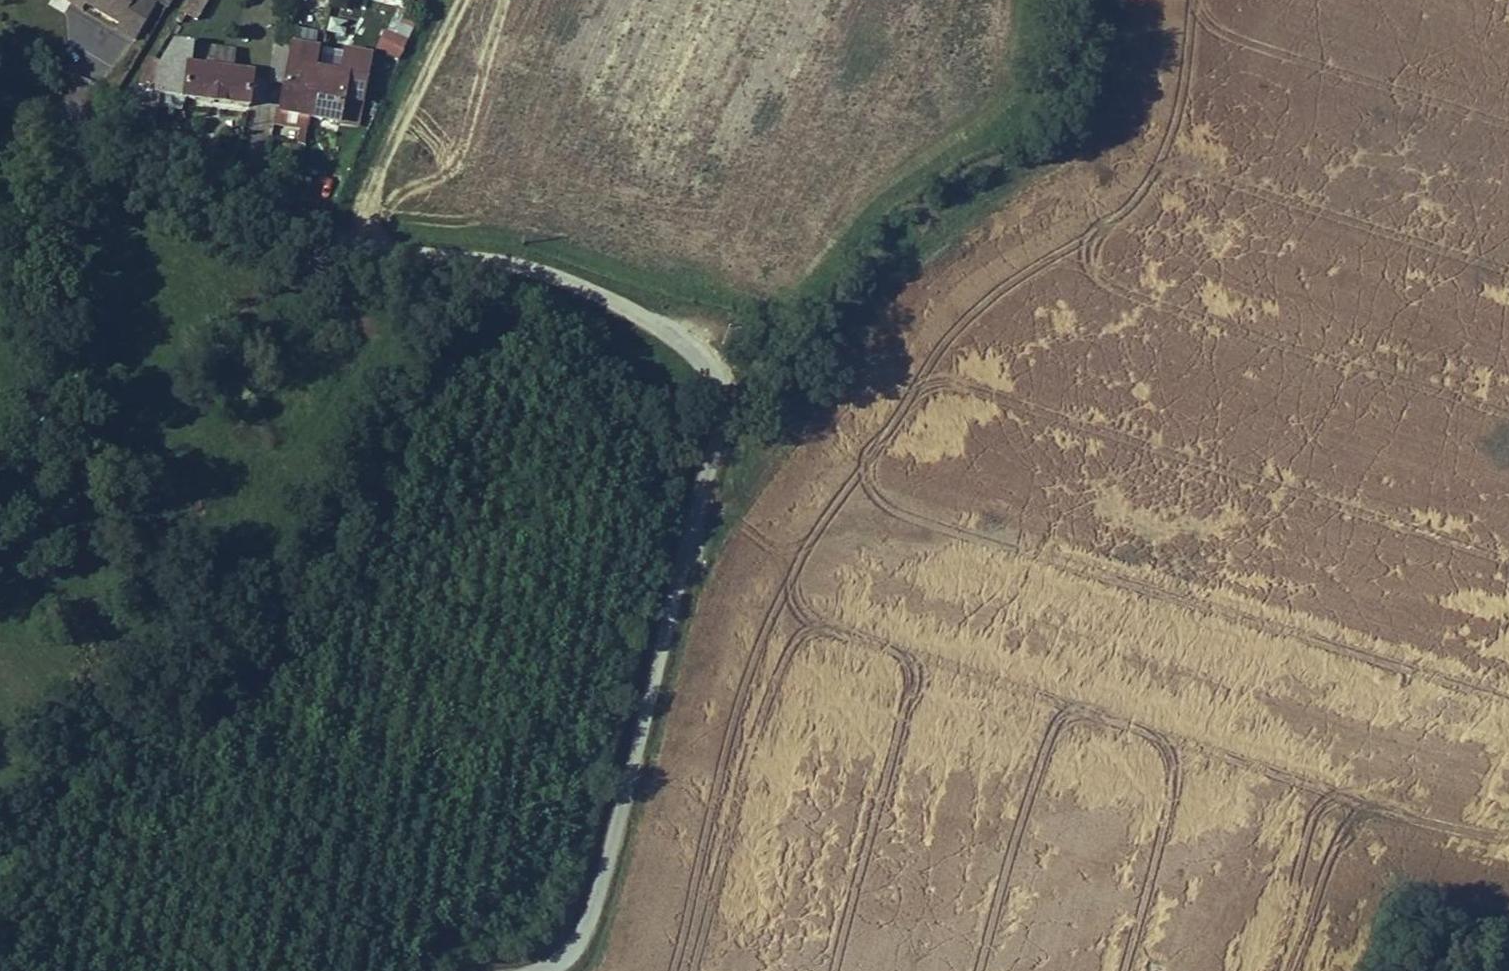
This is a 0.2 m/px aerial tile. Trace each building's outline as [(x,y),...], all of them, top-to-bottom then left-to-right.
[(112,19),(109,25),(128,36),(149,1),(149,0),(80,0),(112,19)] [(174,0),(154,0),(153,3),(171,10),(174,0)] [(207,0),(188,0),(181,11),(195,19),(207,0)] [(394,58),(413,20),(397,12),(378,50),(394,58)] [(268,81),(286,84),(280,111),(308,116),(317,69),(318,61),(313,61),(316,48),(275,41),(268,81)] [(192,45),(175,43),(160,67),(149,65),(126,114),(150,121),(156,95),(184,98),(247,105),(251,76),(230,74),(233,51),(195,47),(192,45)] [(317,69),(308,116),(336,122),(341,96),(360,99),(367,58),(350,55),(346,74),(317,69)]
